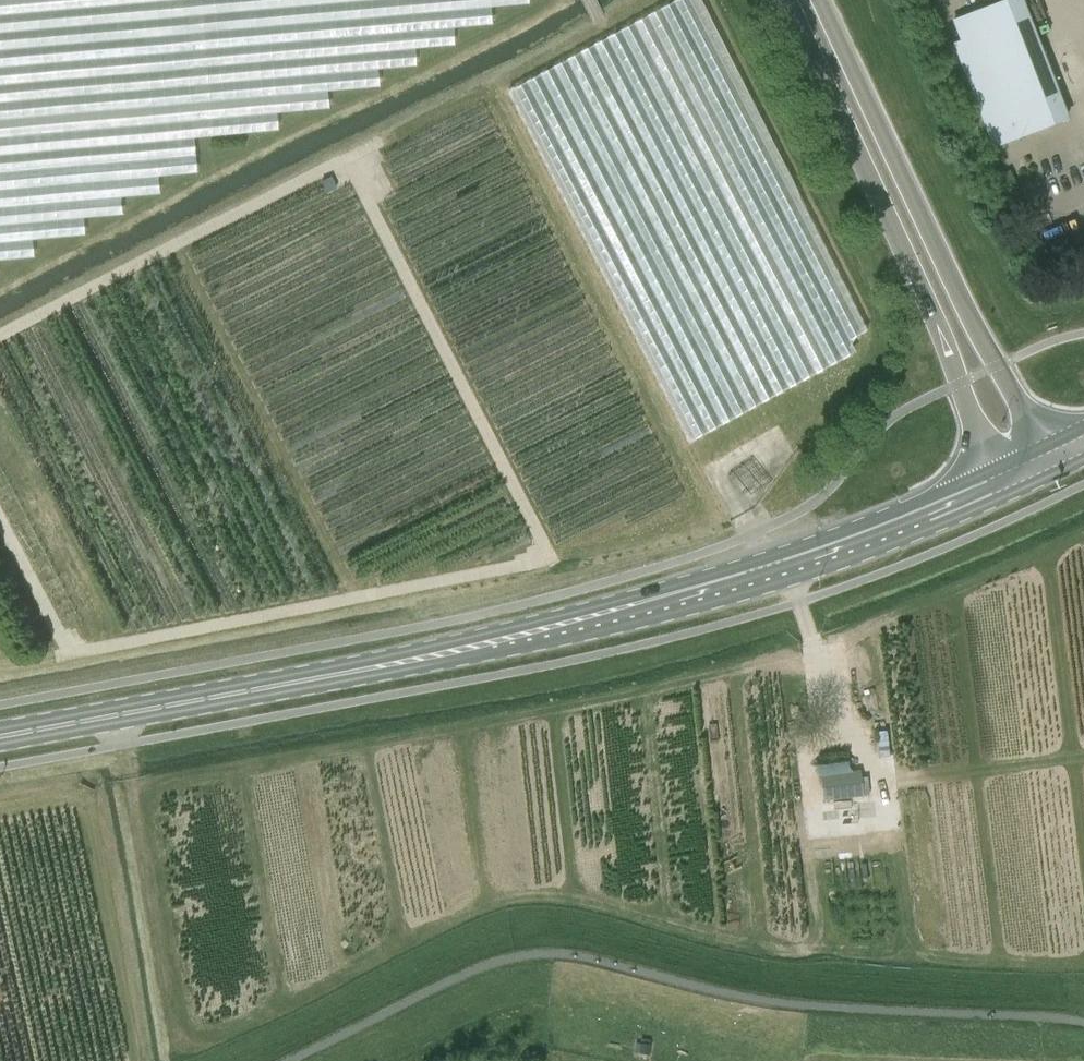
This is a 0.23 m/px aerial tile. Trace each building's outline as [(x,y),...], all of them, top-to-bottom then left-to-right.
[(385,91),(372,70),(422,65),(420,48),(458,44),(456,25),(432,27),(426,17),(534,7),(534,0),(147,0),(0,14),(0,128),(385,91)] [(1022,0),(1004,0),(967,14),(975,34),(951,43),(984,128),(1008,119),(1017,140),(1069,119),(1022,0)] [(858,772),(817,777),(821,803),(861,798),(858,772)] [(641,1044),(640,1053),(649,1055),(650,1045),(641,1044)]
